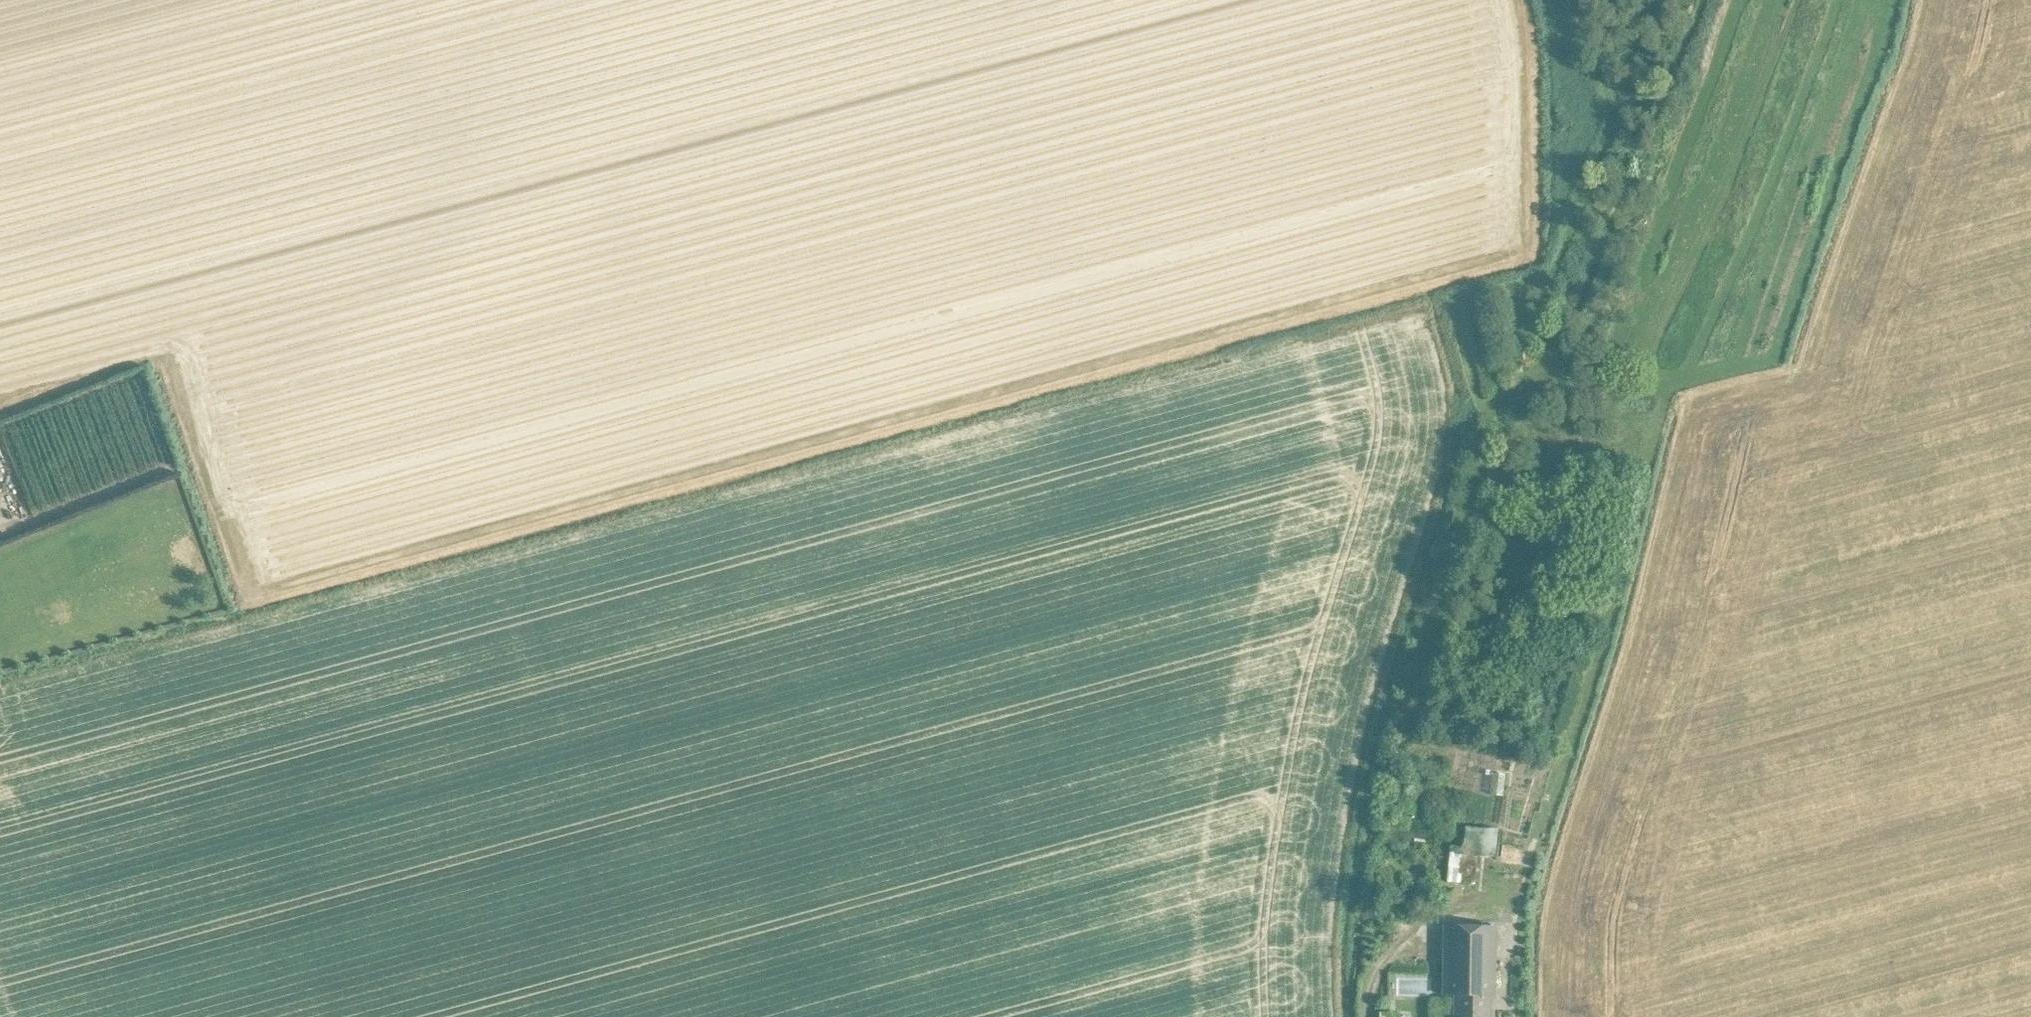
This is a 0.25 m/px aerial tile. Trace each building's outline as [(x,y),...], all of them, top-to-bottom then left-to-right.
[(1475,886),(1478,856),(1450,853),(1448,883),(1475,886)] [(1489,996),(1493,996),(1494,927),(1444,927),(1443,996),(1455,996),(1455,1016),(1489,1016),(1489,996)] [(1392,992),(1392,1010),(1429,1009),(1429,991),(1392,992)]
